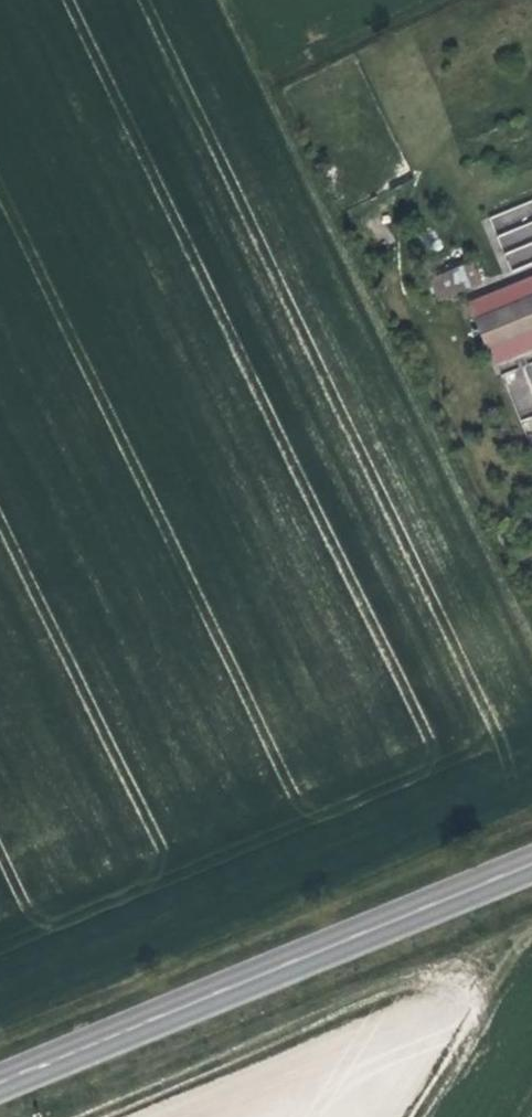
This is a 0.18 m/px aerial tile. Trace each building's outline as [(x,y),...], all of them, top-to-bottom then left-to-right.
[(490,217),(511,269),(531,261),(531,200),(490,217)] [(463,258),(419,272),(427,293),(470,279),(463,258)] [(461,310),(473,340),(531,317),(531,283),(461,310)] [(531,454),(531,361),(502,372),(531,454)]
